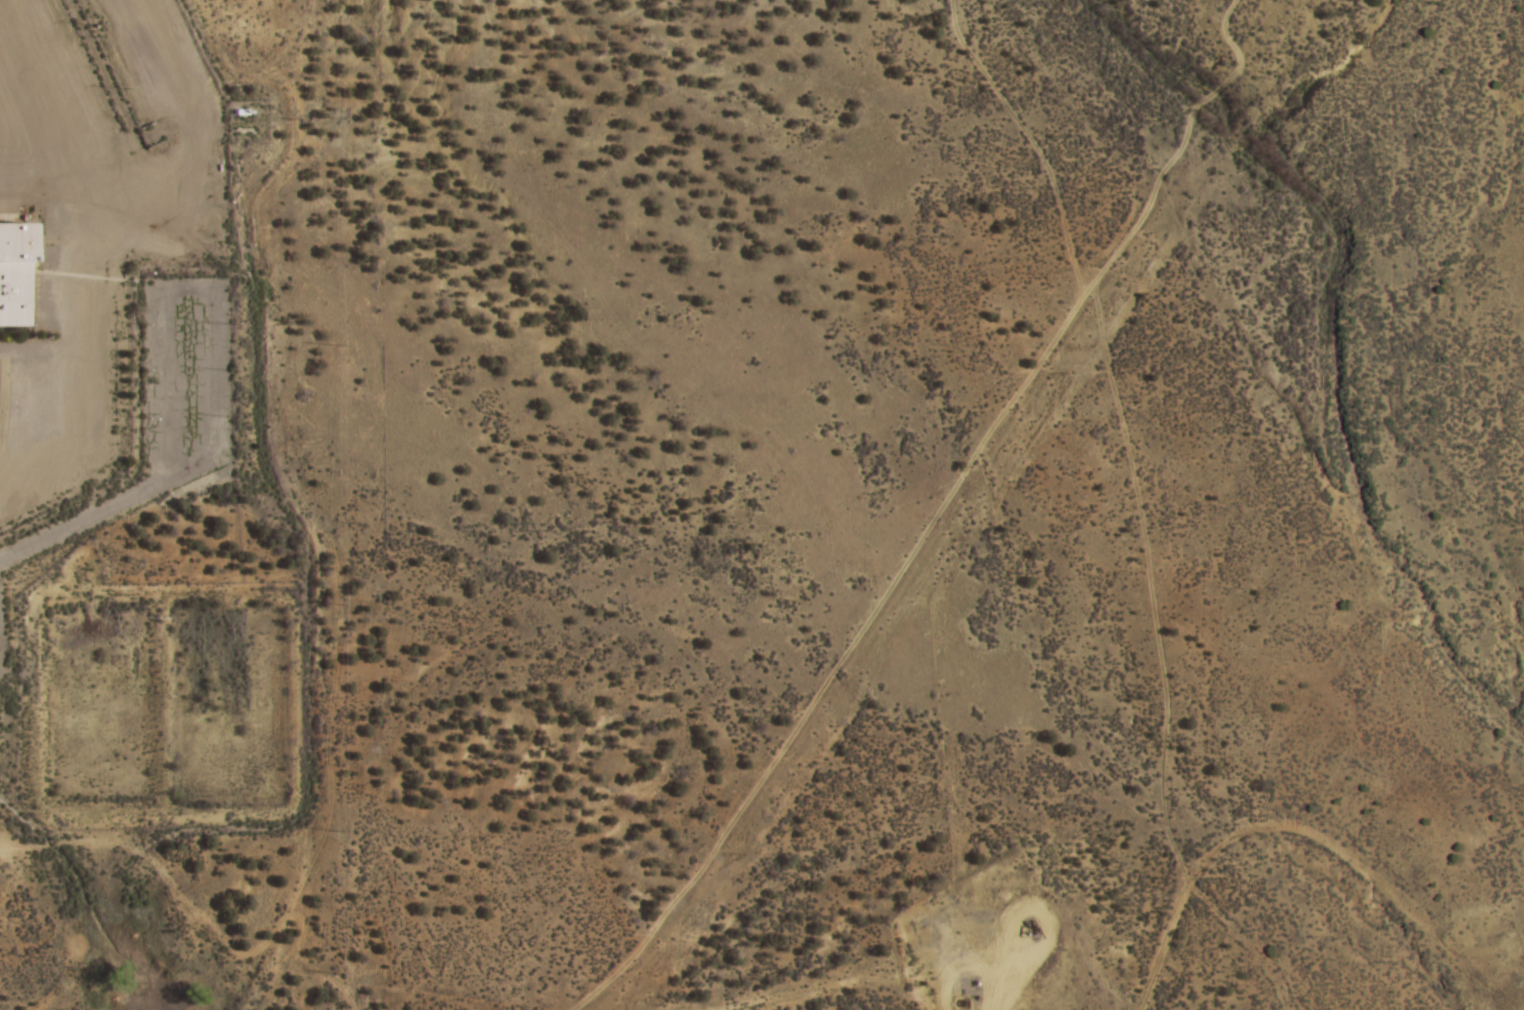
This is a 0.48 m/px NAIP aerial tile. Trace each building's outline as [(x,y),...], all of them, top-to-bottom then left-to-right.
[(17,224),(0,224),(0,328),(17,328),(17,224)]
